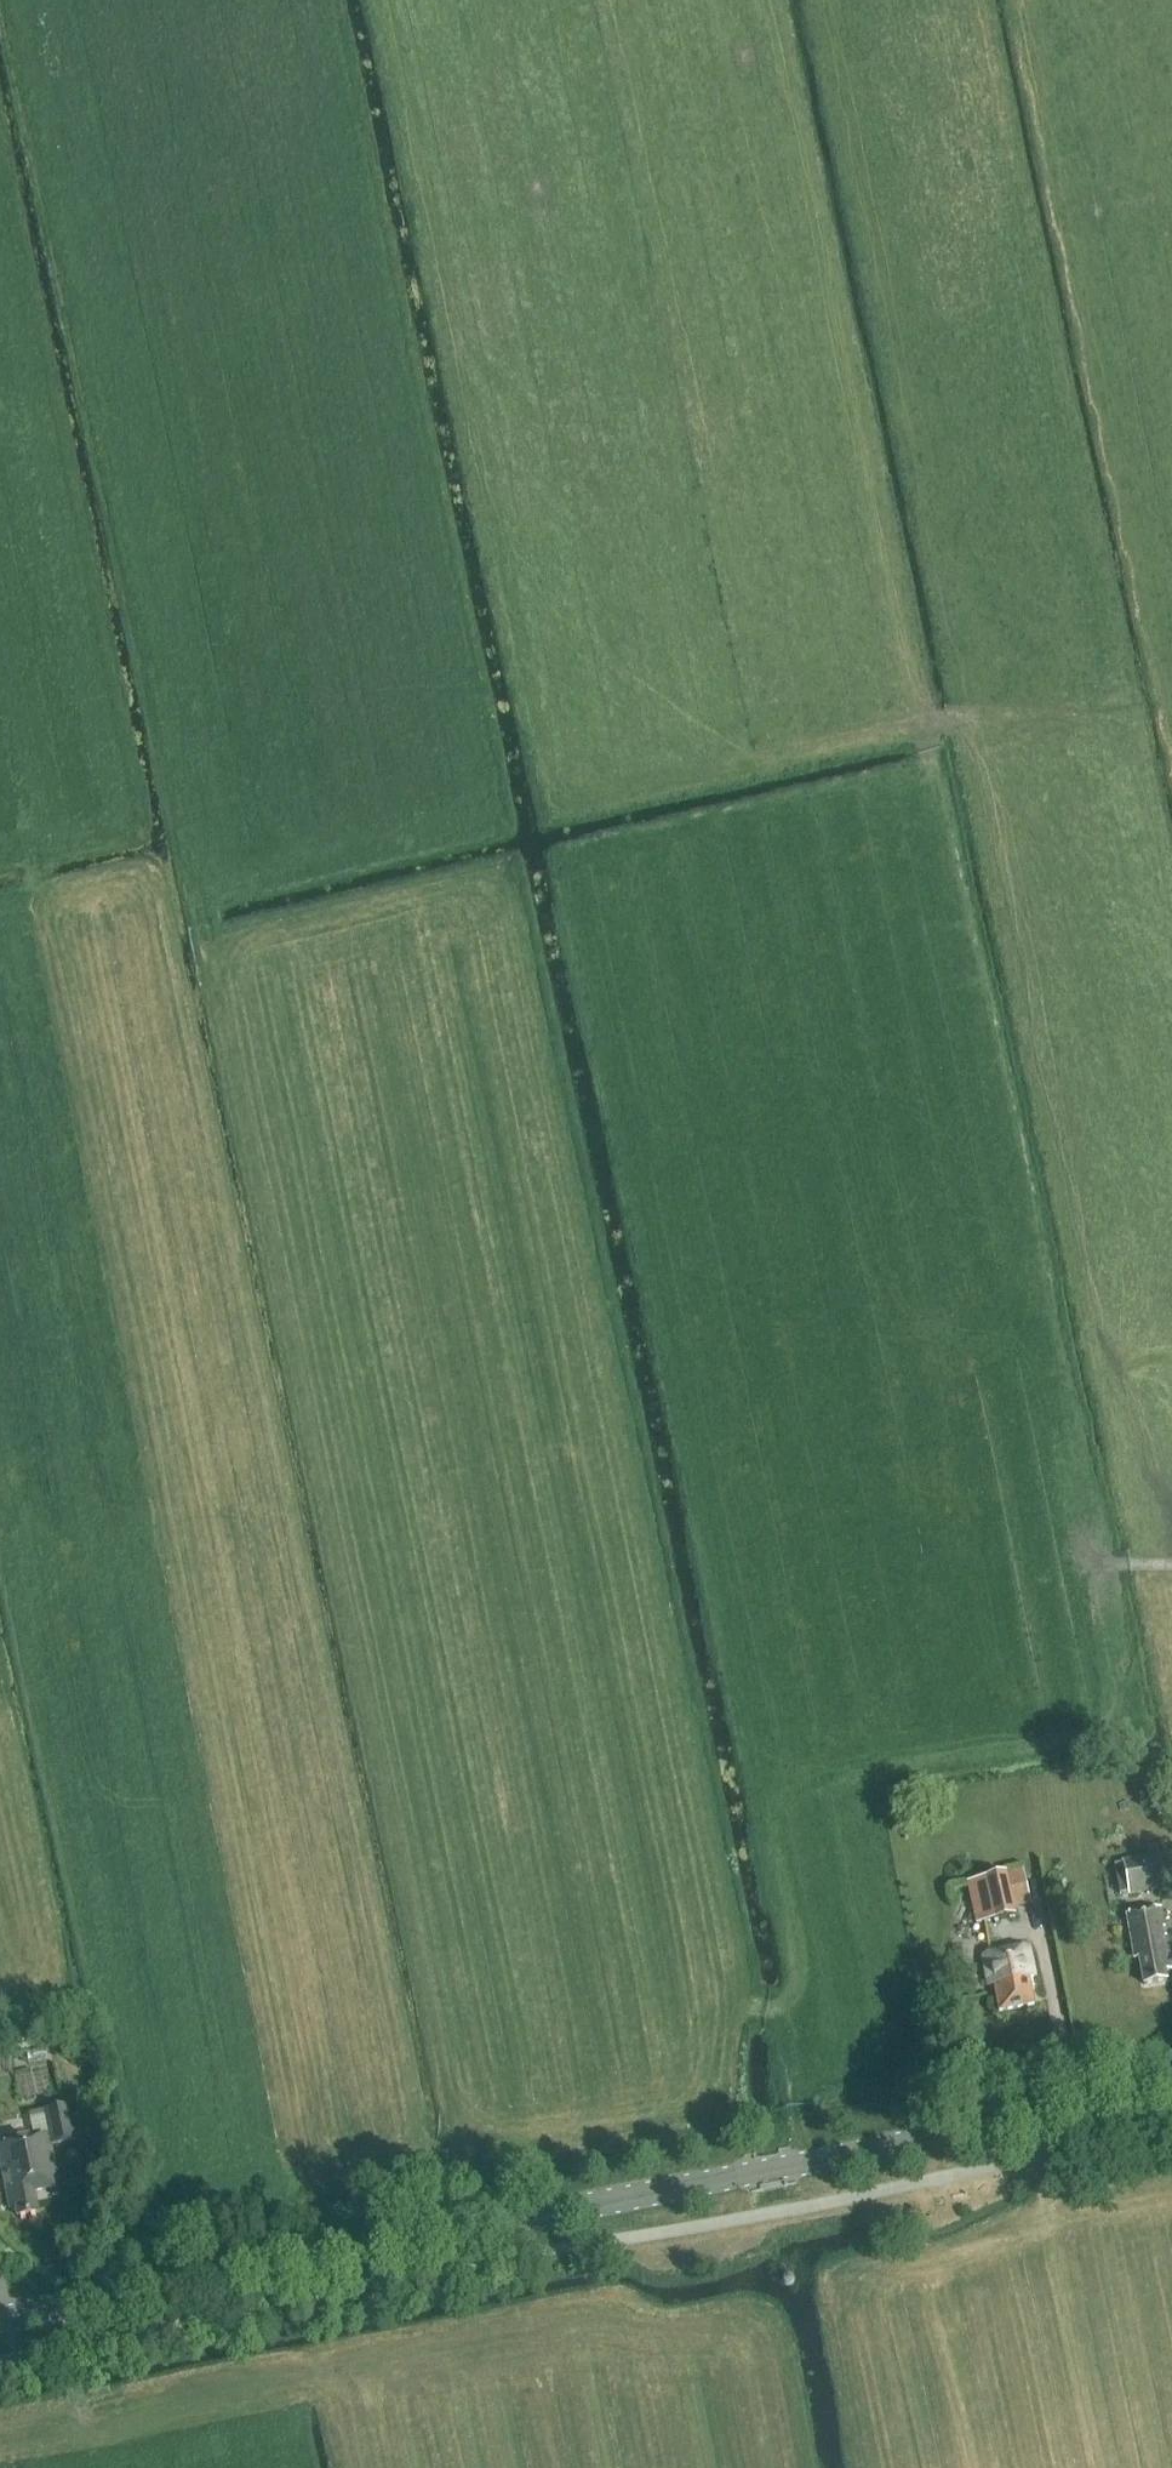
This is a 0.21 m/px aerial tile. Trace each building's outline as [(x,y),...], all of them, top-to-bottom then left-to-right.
[(1171,1887),(1171,1872),(1169,1855),(1123,1863),(1124,1864),(1114,1866),(1119,1895),(1129,1893),(1129,1894),(1171,1887)] [(977,1926),(1015,1918),(1006,1875),(968,1883),(977,1926)] [(1163,1928),(1160,1910),(1126,1916),(1135,1960),(1139,1959),(1144,1985),(1167,1981),(1165,1972),(1171,1970),(1165,1938),(1162,1938),(1160,1929),(1163,1928)] [(998,2012),(1033,2005),(1028,1979),(1033,1978),(1028,1950),(983,1959),(988,1987),(993,1986),(998,2012)] [(26,2053),(28,2065),(46,2061),(44,2050),(26,2053)] [(80,2141),(74,2107),(31,2115),(35,2140),(0,2146),(0,2153),(11,2209),(17,2207),(19,2217),(39,2213),(35,2192),(62,2187),(54,2146),(80,2141)]
